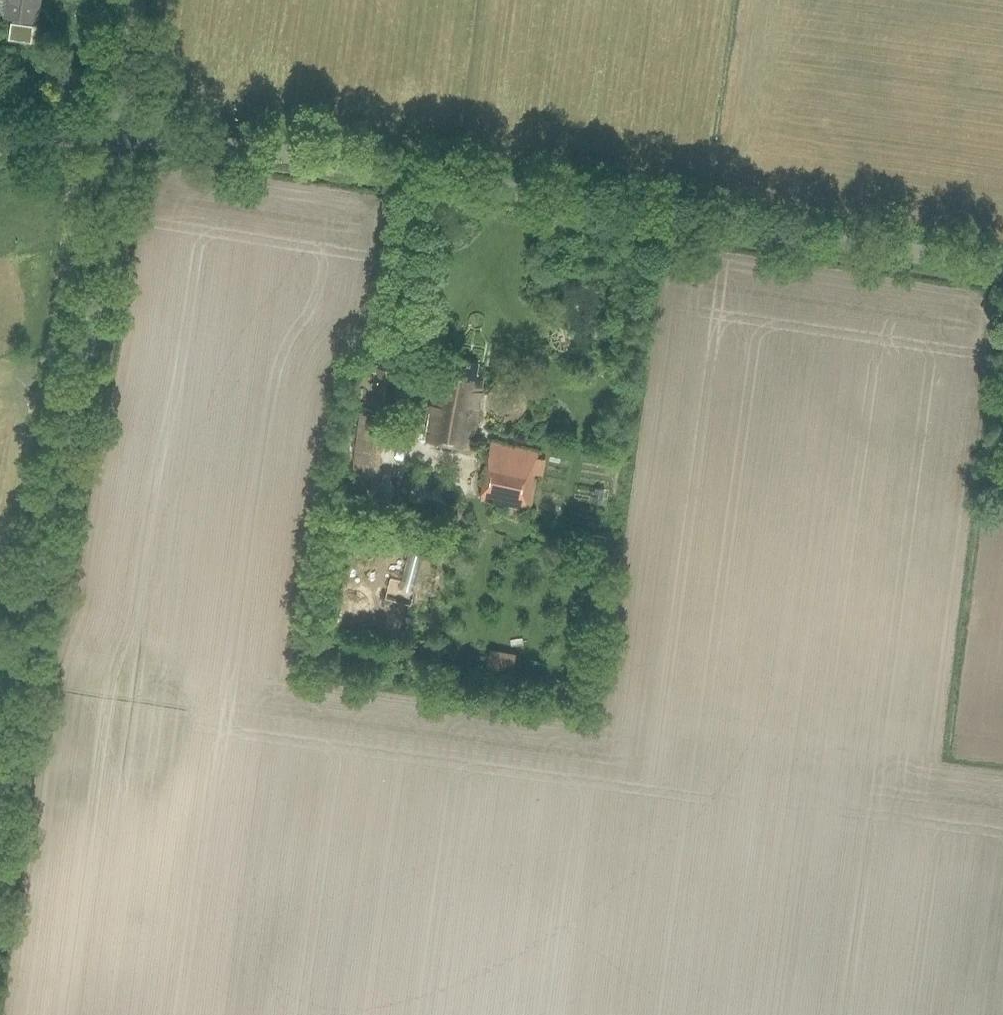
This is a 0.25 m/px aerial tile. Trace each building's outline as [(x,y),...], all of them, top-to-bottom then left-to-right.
[(8,15),(6,15),(6,16),(14,17),(13,23),(12,23),(10,39),(32,42),(34,25),(34,20),(37,21),(38,19),(35,19),(38,0),(10,0),(8,15)] [(396,405),(400,362),(377,360),(372,403),(396,405)] [(481,392),(483,375),(476,374),(478,364),(460,361),(458,371),(440,368),(437,384),(436,384),(427,441),(471,449),(481,392)] [(428,372),(417,370),(415,381),(427,383),(428,372)] [(351,489),(377,492),(385,416),(360,413),(351,489)] [(530,511),(540,454),(493,443),(483,502),(530,511)] [(518,680),(527,653),(501,645),(492,672),(518,680)]
